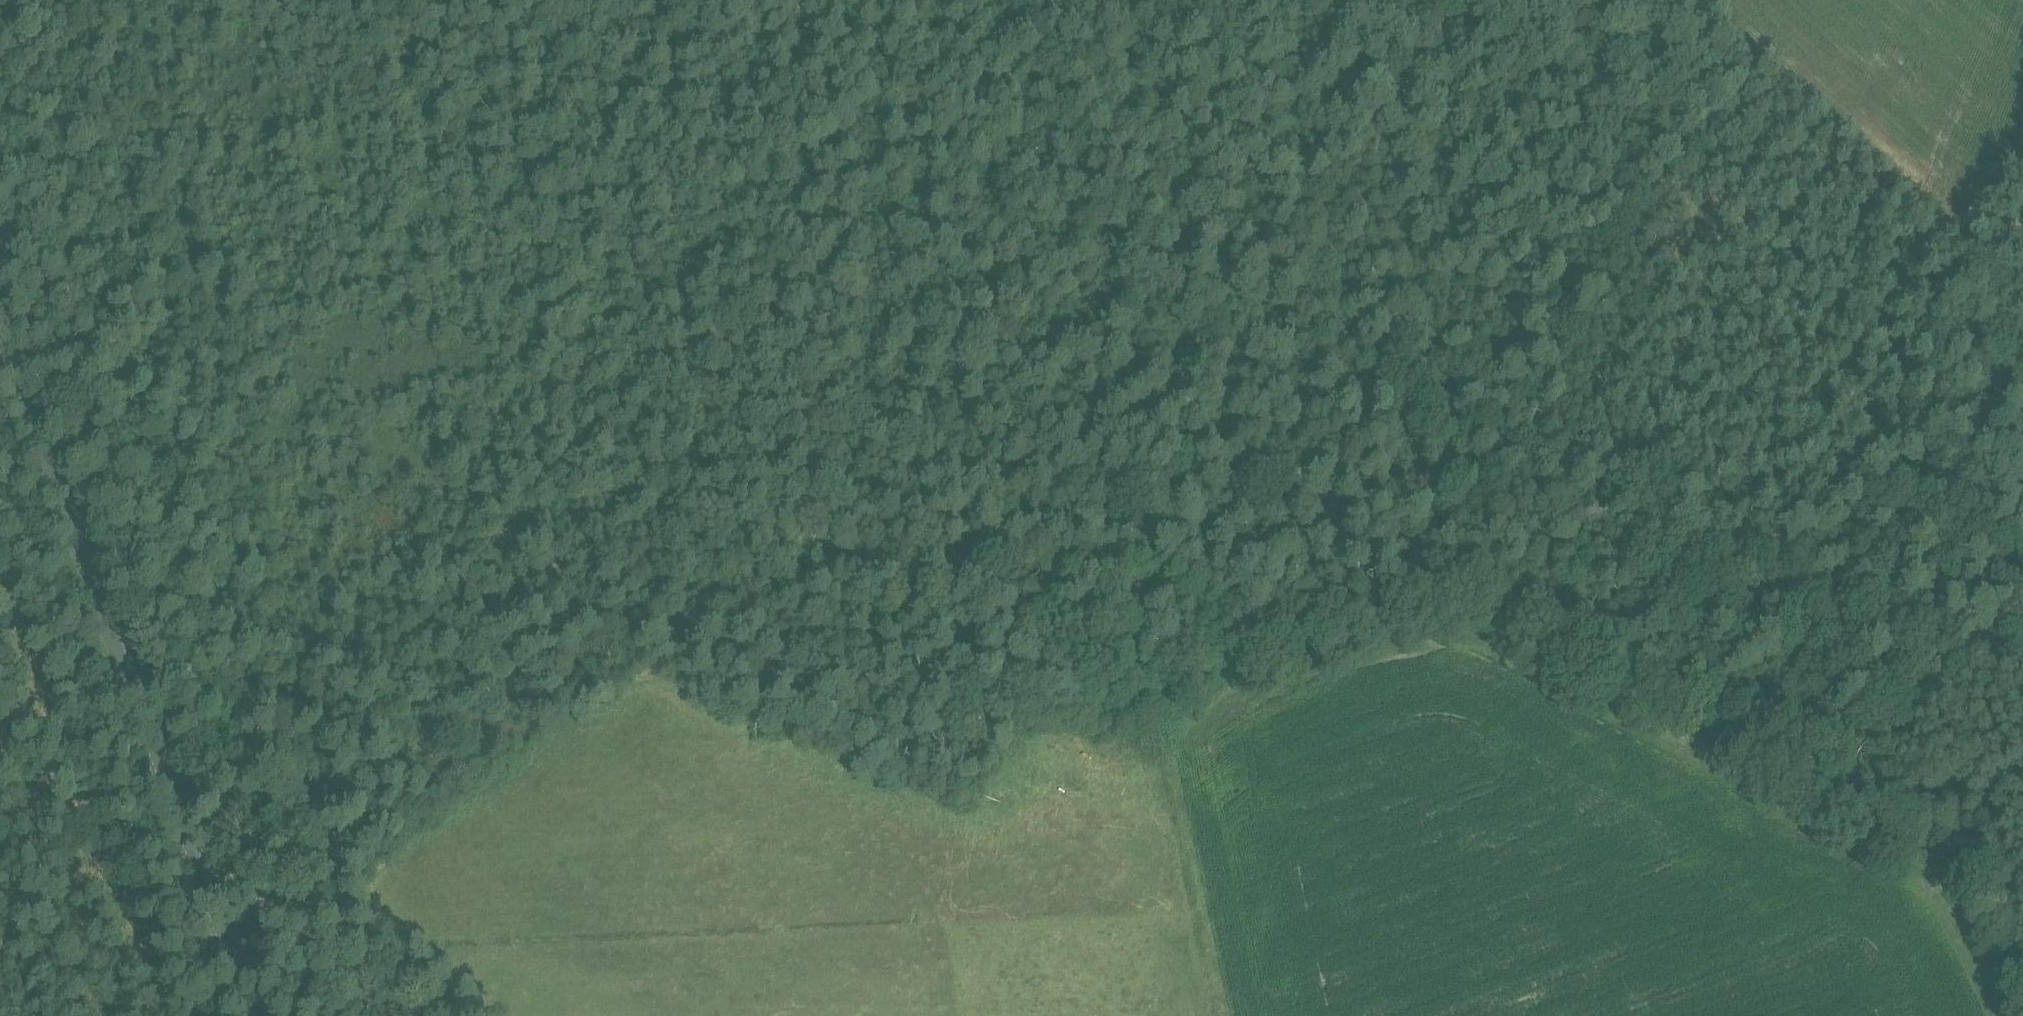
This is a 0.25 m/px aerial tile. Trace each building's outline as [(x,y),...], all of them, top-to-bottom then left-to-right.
[(330,919),(326,924),(330,928),(335,923),(330,919)]
